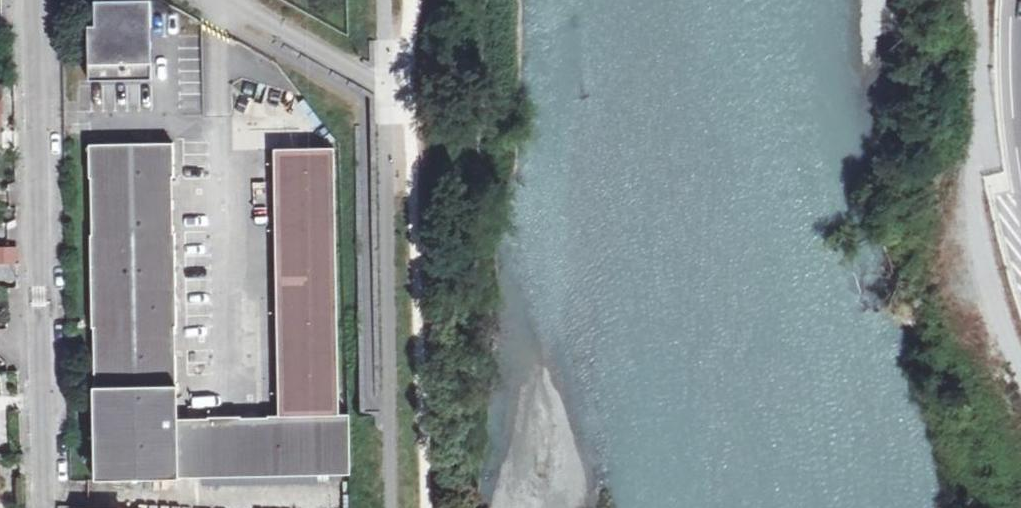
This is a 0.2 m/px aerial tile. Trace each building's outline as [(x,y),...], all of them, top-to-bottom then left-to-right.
[(141,80),(141,63),(151,63),(150,0),(134,0),(92,1),(94,64),(88,64),(88,82),(141,80)] [(151,79),(151,63),(141,63),(141,80),(151,79)] [(86,329),(89,480),(171,479),(173,478),(340,474),(339,414),(330,413),(325,146),(265,147),(270,415),(262,416),(262,418),(232,418),(233,416),(201,417),(201,419),(172,419),(171,381),(168,380),(167,323),(170,322),(169,232),(166,232),(164,178),(167,178),(165,143),(86,146),(85,178),(87,178),(88,329),(86,329)] [(16,265),(15,249),(0,249),(0,266),(16,265)] [(16,265),(0,266),(0,281),(16,281),(16,265)]
